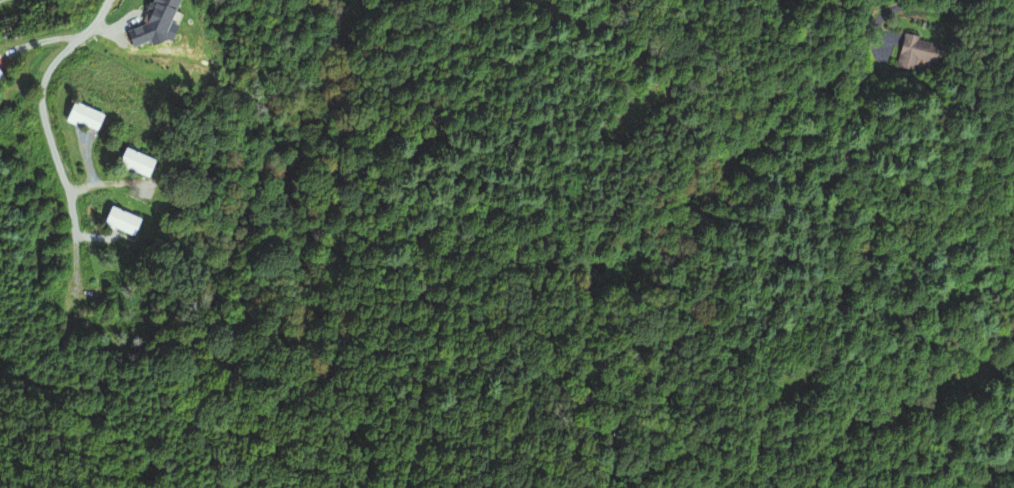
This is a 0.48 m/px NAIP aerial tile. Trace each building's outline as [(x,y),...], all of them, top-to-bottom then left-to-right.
[(902,35),(896,64),(932,71),(938,43),(902,35)] [(64,118),(92,131),(99,114),(71,101),(64,118)] [(148,159),(121,146),(112,164),(139,177),(148,159)] [(138,219),(109,206),(101,224),(130,237),(138,219)]
